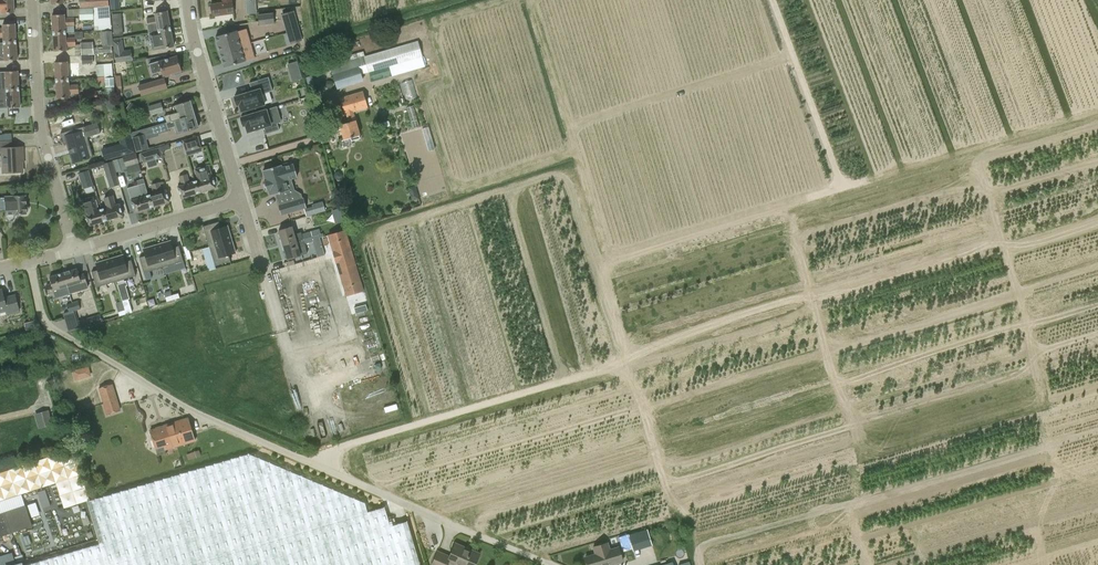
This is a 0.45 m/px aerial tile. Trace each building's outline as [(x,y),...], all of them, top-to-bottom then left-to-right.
[(14,0),(0,0),(0,11),(2,10),(2,13),(14,12),(14,0)] [(110,9),(120,9),(119,0),(110,0),(110,9)] [(231,0),(223,0),(223,2),(210,3),(212,15),(234,12),(232,1),(231,0)] [(248,13),(258,13),(257,0),(247,0),(248,13)] [(93,8),(79,8),(79,9),(80,16),(80,20),(93,20),(94,20),(93,8)] [(294,10),(281,14),(284,23),(296,20),(294,10)] [(158,32),(171,29),(167,11),(155,14),(156,18),(147,20),(148,27),(157,25),(158,32)] [(123,35),(121,13),(112,14),(114,36),(123,35)] [(273,13),(258,14),(259,25),(274,23),(273,13)] [(54,33),(65,32),(65,26),(75,26),(74,18),(65,19),(65,14),(53,15),(54,33)] [(16,41),(15,24),(3,24),(3,29),(0,29),(0,37),(3,36),(4,42),(16,41)] [(174,47),(171,29),(158,32),(149,34),(152,51),(174,47)] [(236,30),(215,37),(220,52),(250,43),(246,29),(236,32),(236,30)] [(299,29),(286,33),(290,43),(302,39),(299,29)] [(112,31),(101,31),(102,46),(111,45),(113,45),(112,31)] [(66,38),(65,32),(54,33),(55,51),(67,50),(66,46),(76,46),(75,39),(83,39),(82,32),(75,32),(75,38),(66,38)] [(16,41),(4,42),(4,49),(0,49),(0,57),(5,56),(5,61),(17,60),(16,41)] [(330,67),(337,89),(338,89),(363,81),(361,75),(369,72),(422,57),(418,41),(364,56),(363,51),(344,57),(346,62),(330,67)] [(82,55),(94,54),(93,42),(81,42),(82,55)] [(250,43),(220,52),(224,67),(254,58),(250,43)] [(116,61),(131,59),(130,50),(115,52),(116,61)] [(93,55),(81,56),(82,64),(93,63),(93,55)] [(162,71),(163,75),(181,70),(177,56),(149,64),(152,73),(162,71)] [(55,62),(56,80),(69,80),(68,74),(77,73),(77,65),(68,66),(67,61),(55,62)] [(298,68),(296,61),(288,63),(290,71),(298,68)] [(104,78),(112,77),(111,63),(95,64),(97,77),(104,77),(104,78)] [(19,89),(18,71),(0,72),(0,90),(7,89),(19,89)] [(114,77),(112,77),(104,78),(104,77),(97,77),(97,83),(104,82),(105,87),(115,86),(114,77)] [(235,98),(233,98),(233,99),(235,104),(236,104),(237,105),(239,104),(241,111),(244,110),(245,116),(262,111),(262,110),(265,110),(264,104),(262,98),(261,94),(266,92),(272,90),(268,77),(249,83),(251,88),(252,91),(249,92),(234,97),(235,98)] [(165,78),(138,85),(141,95),(167,88),(165,78)] [(69,80),(56,80),(57,98),(70,98),(70,94),(78,93),(78,85),(69,85),(69,80)] [(7,89),(0,90),(0,108),(20,107),(19,89),(7,89)] [(79,95),(80,102),(81,104),(98,99),(96,91),(79,95)] [(360,135),(354,114),(353,112),(368,107),(363,91),(340,98),(344,114),(346,113),(349,122),(340,125),(344,140),(350,138),(351,141),(360,138),(359,135),(360,135)] [(138,107),(131,102),(125,110),(133,115),(138,107)] [(151,115),(164,111),(161,102),(148,106),(151,115)] [(164,123),(165,123),(194,115),(190,102),(173,107),(175,113),(165,116),(167,122),(164,123)] [(241,118),(240,119),(241,125),(243,124),(243,125),(245,125),(247,132),(262,127),(264,134),(279,130),(277,123),(281,122),(276,106),(266,109),(265,110),(262,110),(262,111),(245,116),(243,116),(240,117),(241,118)] [(195,119),(194,115),(165,123),(166,129),(169,128),(174,127),(176,134),(198,127),(200,124),(199,120),(195,119)] [(120,119),(112,127),(117,133),(125,125),(120,119)] [(97,123),(83,127),(85,131),(71,135),(71,134),(62,136),(64,144),(68,143),(73,162),(83,159),(84,160),(85,159),(89,158),(85,144),(89,143),(87,137),(100,133),(97,123)] [(144,134),(142,130),(142,129),(132,132),(133,137),(132,137),(136,152),(149,148),(145,134),(144,134)] [(198,136),(183,141),(188,154),(202,151),(198,136)] [(22,156),(22,146),(12,147),(11,140),(0,141),(0,151),(2,150),(3,172),(22,171),(21,156),(22,156)] [(124,143),(116,146),(102,150),(105,160),(127,154),(124,143)] [(158,148),(140,153),(143,163),(161,157),(158,148)] [(139,162),(136,153),(123,157),(123,158),(113,161),(116,172),(127,169),(126,167),(139,163),(138,162),(139,162)] [(119,185),(112,161),(96,165),(98,170),(104,168),(110,188),(119,185)] [(263,170),(266,181),(264,182),(266,190),(268,189),(270,195),(279,193),(280,196),(277,196),(280,205),(278,206),(281,214),(306,207),(303,198),(292,202),(285,180),(297,177),(293,164),(282,167),(281,165),(271,167),(271,166),(263,168),(264,170),(263,170)] [(208,165),(194,169),(198,180),(195,181),(199,193),(216,187),(215,184),(218,183),(216,177),(213,178),(212,175),(211,176),(208,165)] [(78,174),(83,189),(93,185),(88,170),(78,174)] [(199,193),(195,181),(189,183),(186,174),(179,176),(182,185),(178,186),(181,198),(199,193)] [(154,194),(149,196),(152,207),(169,202),(166,190),(162,191),(159,182),(152,185),(154,194)] [(128,189),(135,212),(152,207),(149,196),(148,196),(144,184),(128,189)] [(28,207),(26,205),(26,196),(5,197),(6,214),(6,219),(7,220),(8,221),(9,221),(12,221),(14,220),(15,219),(15,218),(15,214),(27,214),(26,212),(28,211),(29,209),(28,207)] [(105,221),(102,209),(97,210),(93,197),(81,200),(88,226),(105,221)] [(107,207),(102,209),(105,221),(123,215),(119,204),(115,205),(113,197),(105,199),(107,207)] [(314,214),(325,210),(322,202),(312,205),(314,214)] [(219,222),(204,226),(209,246),(231,239),(227,226),(221,227),(219,222)] [(279,230),(283,245),(303,238),(312,235),(312,236),(319,234),(321,234),(319,229),(311,231),(301,234),(301,232),(295,234),(292,226),(279,230)] [(328,235),(346,296),(363,290),(345,230),(328,235)] [(303,238),(283,245),(287,259),(307,253),(304,244),(314,241),(314,240),(320,239),(319,234),(312,236),(312,235),(303,238)] [(231,240),(210,246),(215,265),(230,261),(229,255),(236,253),(231,240)] [(171,241),(157,245),(164,267),(184,261),(179,246),(173,247),(171,241)] [(157,245),(143,249),(145,256),(139,257),(146,279),(152,278),(150,271),(164,267),(157,245)] [(316,256),(326,253),(324,246),(313,249),(316,256)] [(124,255),(110,259),(117,281),(136,275),(131,260),(126,261),(124,255)] [(109,259),(96,263),(98,270),(92,272),(97,287),(116,281),(109,259)] [(63,273),(67,286),(79,282),(79,285),(87,282),(84,274),(79,275),(77,269),(63,273)] [(67,286),(63,273),(49,277),(51,284),(46,285),(49,294),(56,292),(56,289),(67,286)] [(126,282),(125,282),(118,284),(117,285),(122,301),(129,298),(125,286),(127,285),(126,282)] [(7,313),(18,310),(15,295),(4,298),(1,290),(0,290),(0,312),(6,310),(7,313)] [(125,310),(126,314),(132,312),(129,299),(122,301),(125,310)] [(72,303),(75,311),(80,309),(78,301),(72,303)] [(66,304),(69,313),(75,311),(72,303),(66,304)] [(367,310),(366,304),(354,308),(356,314),(367,310)] [(89,325),(87,318),(78,321),(81,328),(89,325)] [(3,375),(13,373),(11,365),(2,367),(3,375)] [(90,376),(88,366),(74,370),(77,380),(90,376)] [(99,388),(106,409),(119,405),(112,384),(99,388)] [(48,410),(34,414),(39,429),(52,425),(48,410)] [(155,448),(164,445),(165,449),(171,447),(171,448),(195,441),(187,417),(155,427),(156,428),(149,430),(155,448)] [(85,501),(89,500),(73,449),(0,473),(0,501),(56,483),(64,508),(85,501)] [(199,450),(186,454),(188,460),(201,456),(199,450)] [(406,520),(389,525),(384,506),(367,511),(364,503),(247,454),(85,502),(98,544),(28,564),(420,564),(406,520)] [(32,526),(25,505),(0,514),(0,537),(32,526)] [(635,550),(655,545),(651,528),(631,533),(635,550)] [(448,562),(455,564),(475,564),(480,554),(455,543),(449,557),(437,552),(431,564),(447,564),(448,562)] [(585,557),(587,564),(609,564),(623,561),(619,547),(609,550),(607,543),(594,546),(596,554),(585,557)]
